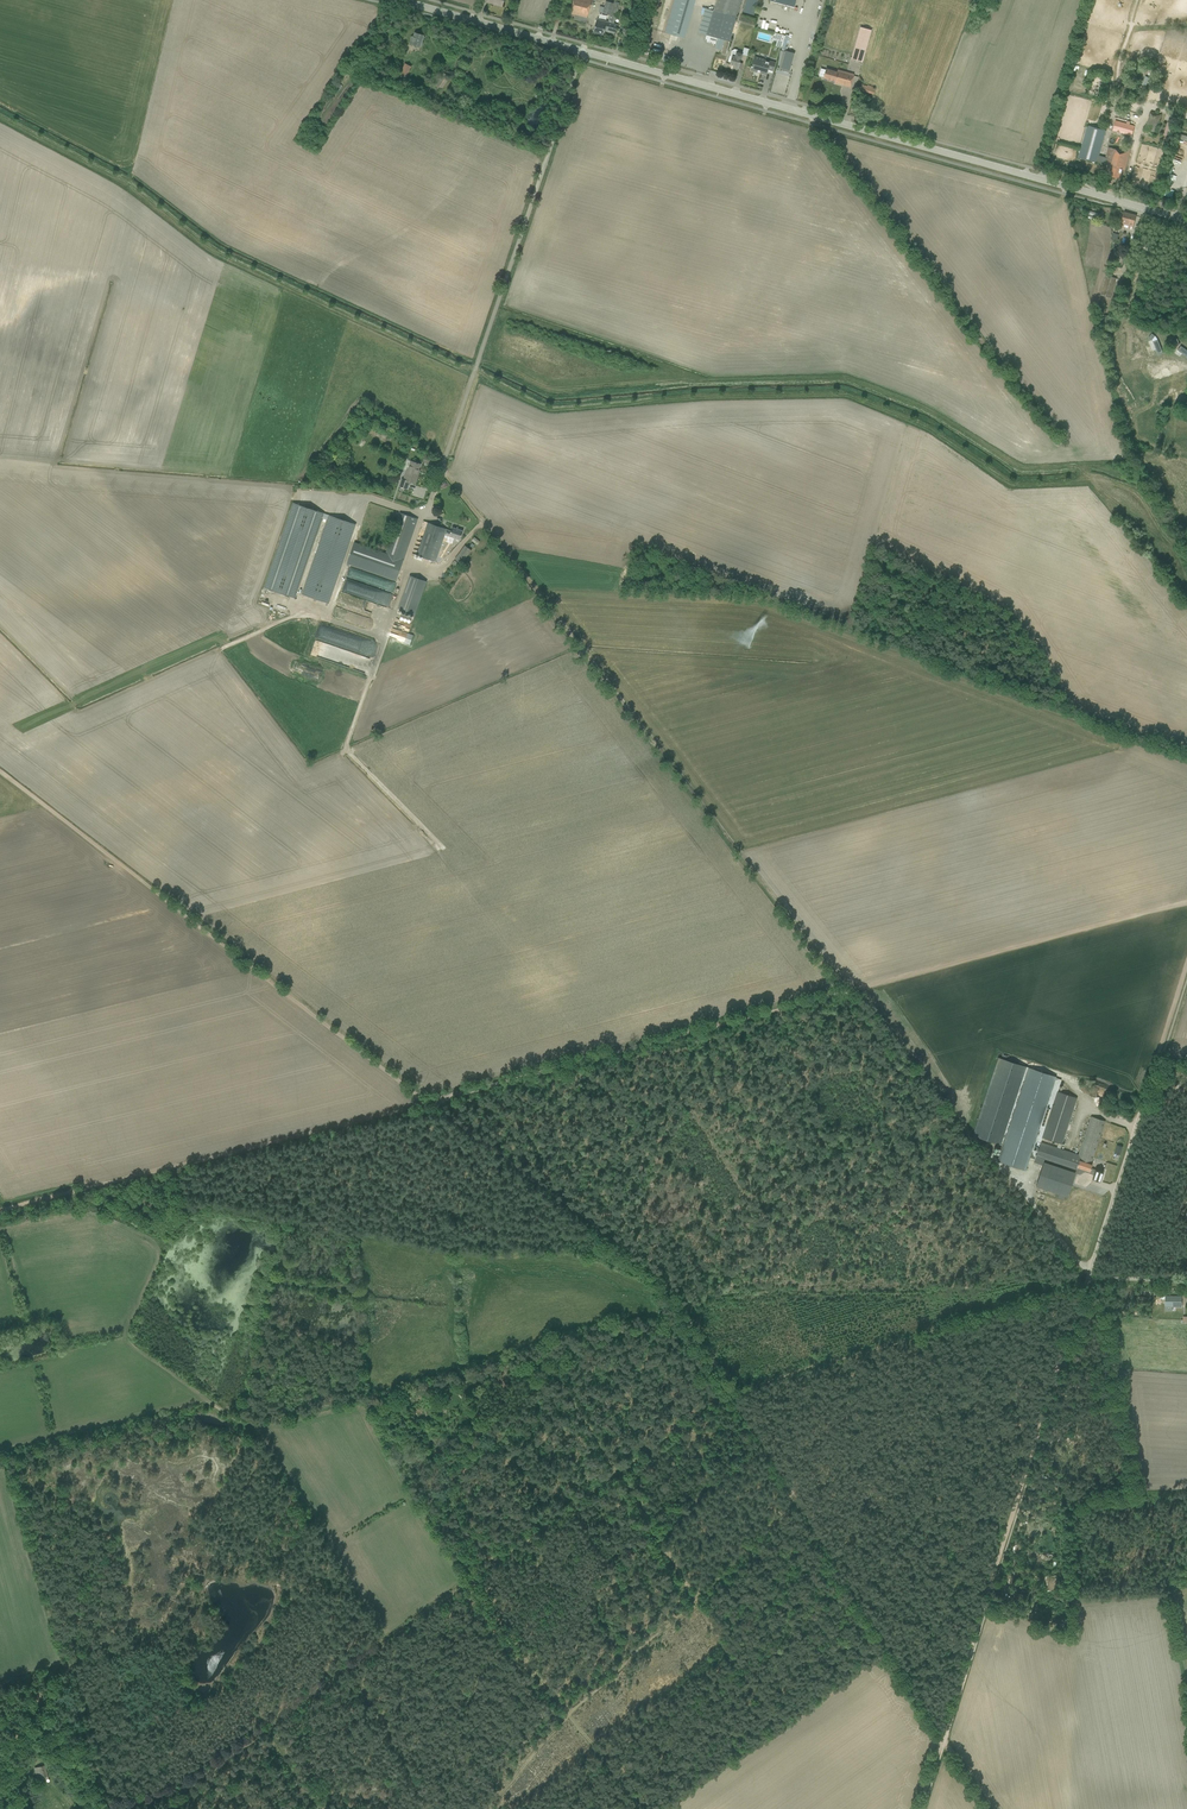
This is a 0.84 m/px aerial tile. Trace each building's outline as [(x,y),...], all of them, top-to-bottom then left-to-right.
[(570,12),(568,18),(585,22),(592,0),(573,0),(570,12)] [(664,33),(684,39),(696,0),(674,0),(664,33)] [(705,8),(698,33),(717,38),(714,48),(721,50),(720,54),(726,55),(741,0),(716,0),(713,11),(705,8)] [(758,1),(757,1),(758,0),(746,0),(740,22),(749,25),(748,28),(749,28),(747,32),(754,34),(756,25),(752,24),(758,1)] [(610,15),(613,4),(605,2),(602,13),(610,15)] [(613,23),(615,18),(618,5),(613,4),(610,15),(609,16),(608,21),(607,21),(604,30),(606,30),(606,31),(615,34),(616,28),(617,24),(613,23)] [(604,30),(607,21),(597,18),(593,32),(603,35),(604,30)] [(860,27),(851,59),(862,62),(871,30),(860,27)] [(412,37),(410,42),(410,44),(420,47),(424,36),(414,33),(413,37),(412,37)] [(741,59),(742,55),(743,52),(738,50),(734,49),(731,51),(730,56),(731,57),(730,62),(729,64),(734,65),(733,68),(740,70),(742,63),(740,63),(741,59)] [(785,51),(780,68),(789,71),(794,54),(785,51)] [(773,71),(775,62),(770,61),(765,59),(755,56),(754,59),(752,66),(751,66),(751,67),(751,68),(751,70),(757,72),(757,73),(757,72),(759,73),(760,73),(766,75),(767,72),(772,73),(773,71)] [(405,64),(399,75),(406,78),(411,67),(405,64)] [(1150,69),(1147,65),(1141,68),(1144,73),(1150,69)] [(821,68),(818,76),(823,77),(823,78),(835,82),(835,83),(850,87),(852,81),(854,74),(839,70),(837,70),(837,72),(825,69),(825,70),(821,68)] [(435,86),(442,90),(449,77),(443,73),(435,86)] [(875,88),(862,84),(860,90),(874,94),(875,88)] [(1157,128),(1161,115),(1150,112),(1143,133),(1154,137),(1156,131),(1157,128)] [(1127,121),(1126,124),(1115,120),(1112,130),(1131,136),(1134,126),(1129,124),(1130,122),(1127,121)] [(1169,138),(1173,127),(1168,125),(1165,136),(1169,138)] [(1106,131),(1087,126),(1080,152),(1078,157),(1097,163),(1099,156),(1106,131)] [(1097,163),(1107,166),(1104,175),(1119,179),(1122,170),(1125,171),(1126,165),(1131,149),(1123,147),(1122,151),(1108,147),(1106,158),(1099,156),(1097,163)] [(1088,218),(1096,220),(1098,213),(1090,211),(1088,218)] [(1120,222),(1119,225),(1132,229),(1135,221),(1136,216),(1124,212),(1121,222),(1120,222)] [(1100,295),(1100,296),(1100,297),(1102,298),(1103,296),(1111,298),(1116,278),(1105,275),(1100,295)] [(1158,355),(1163,353),(1157,340),(1153,342),(1158,355)] [(1180,346),(1177,350),(1186,357),(1186,351),(1180,346)] [(1163,396),(1176,398),(1178,382),(1165,380),(1163,396)] [(399,486),(401,487),(407,489),(409,482),(415,484),(418,474),(417,473),(420,464),(411,461),(408,470),(406,470),(405,471),(406,471),(403,480),(402,480),(399,486)] [(295,598),(323,515),(324,513),(320,512),(293,503),(264,587),(295,598)] [(400,512),(385,553),(403,560),(417,519),(400,512)] [(329,603),(356,524),(328,515),(301,594),(329,603)] [(421,526),(412,554),(435,561),(443,541),(436,539),(440,527),(423,521),(421,526)] [(443,541),(445,535),(460,539),(461,537),(463,531),(452,527),(451,531),(446,529),(440,527),(436,539),(443,541)] [(396,581),(403,560),(385,553),(354,543),(347,563),(396,581)] [(455,559),(463,564),(472,550),(464,545),(455,559)] [(398,609),(415,615),(426,581),(409,575),(398,609)] [(332,644),(336,630),(317,624),(312,638),(332,644)] [(669,738),(663,743),(672,753),(677,748),(669,738)] [(1040,1142),(1042,1137),(1057,1091),(1061,1080),(1055,1078),(1056,1076),(998,1057),(972,1135),(1002,1146),(997,1161),(1025,1170),(1029,1158),(1034,1159),(1036,1156),(1040,1142)] [(1040,1142),(1036,1156),(1076,1169),(1077,1167),(1089,1171),(1091,1168),(1092,1164),(1091,1164),(1105,1121),(1099,1119),(1092,1117),(1079,1157),(1059,1150),(1061,1144),(1062,1144),(1077,1098),(1057,1091),(1042,1137),(1058,1143),(1056,1147),(1040,1142)] [(1071,1183),(1075,1172),(1043,1162),(1035,1186),(1036,1187),(1067,1197),(1067,1196),(1071,1186),(1071,1183)] [(1091,1168),(1089,1171),(1089,1173),(1093,1175),(1092,1179),(1100,1181),(1103,1172),(1091,1168)] [(1182,1296),(1165,1296),(1165,1306),(1181,1306),(1182,1296)] [(1147,1313),(1148,1305),(1139,1304),(1139,1312),(1147,1313)] [(49,1778),(44,1764),(33,1767),(36,1778),(40,1777),(41,1781),(49,1778)]
